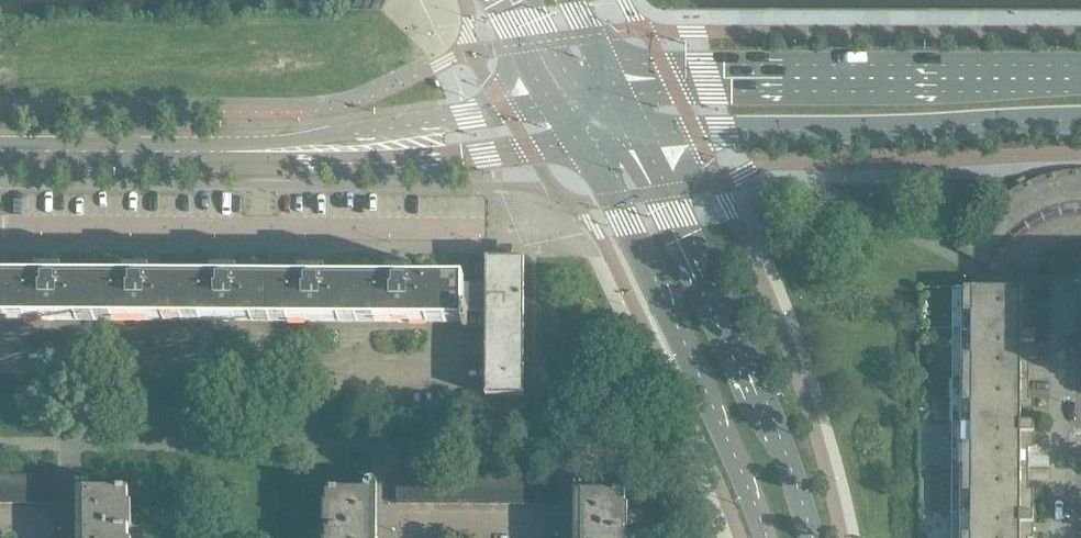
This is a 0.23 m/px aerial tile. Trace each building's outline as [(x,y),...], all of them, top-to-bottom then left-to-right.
[(1076,172),(1074,172),(1052,176),(1052,175),(1050,176),(1050,177),(1029,184),(1029,183),(1027,184),(1028,185),(1008,196),(1007,195),(1006,196),(1006,197),(989,210),(987,211),(988,212),(973,228),(972,228),(971,229),(972,230),(960,249),(959,249),(959,250),(986,264),(986,265),(990,270),(997,271),(997,270),(1004,273),(1011,261),(1030,275),(1031,274),(1032,273),(1032,272),(1038,265),(1039,265),(1040,264),(1047,258),(1048,258),(1049,257),(1058,252),(1059,252),(1059,251),(1069,248),(1070,248),(1070,247),(1076,246),(1078,246),(1080,246),(1080,172),(1076,172)] [(524,395),(525,258),(487,257),(486,285),(486,328),(486,395),(524,395)] [(486,285),(464,285),(464,279),(414,278),(414,273),(413,268),(391,268),(389,273),(389,278),(327,278),(327,273),(325,267),(303,267),(302,272),(302,278),(253,278),(239,278),(239,272),(238,267),(216,267),(214,272),(214,277),(200,277),(152,277),(152,272),(150,266),(128,266),(127,271),(127,277),(64,277),(64,271),(63,266),(41,266),(39,271),(39,276),(0,276),(0,320),(463,322),(463,328),(486,328),(486,285)] [(1035,358),(1035,319),(1035,308),(1030,308),(1030,287),(956,287),(956,378),(1029,378),(1029,358),(1035,358)] [(1034,448),(1034,409),(1035,398),(1029,398),(1029,378),(956,378),(955,468),(1029,468),(1029,448),(1034,448)] [(1034,499),(1034,488),(1029,488),(1029,468),(955,468),(955,537),(1034,537),(1034,499)] [(19,503),(19,475),(6,475),(6,503),(19,503)] [(32,503),(32,475),(19,475),(19,503),(32,503)] [(45,503),(45,475),(32,475),(32,503),(45,503)] [(59,503),(59,475),(45,475),(45,503),(59,503)] [(412,504),(412,476),(397,476),(397,504),(412,504)] [(424,504),(425,476),(412,476),(412,504),(424,504)] [(437,504),(438,476),(425,476),(424,504),(437,504)] [(450,504),(451,476),(438,476),(437,504),(450,504)] [(463,504),(463,476),(451,476),(450,504),(463,504)] [(476,504),(476,476),(463,476),(463,504),(476,504)] [(489,504),(489,476),(476,476),(476,504),(489,504)] [(502,504),(502,476),(489,476),(489,504),(502,504)] [(515,504),(515,476),(502,476),(502,504),(515,504)] [(528,504),(528,476),(515,476),(515,504),(528,504)] [(541,504),(541,477),(528,476),(528,504),(541,504)] [(555,505),(556,477),(541,477),(541,504),(555,505)] [(129,487),(84,487),(84,537),(129,537),(129,487)] [(372,489),(327,488),(327,537),(372,537),(372,489)] [(626,490),(581,490),(581,537),(625,537),(626,490)]
